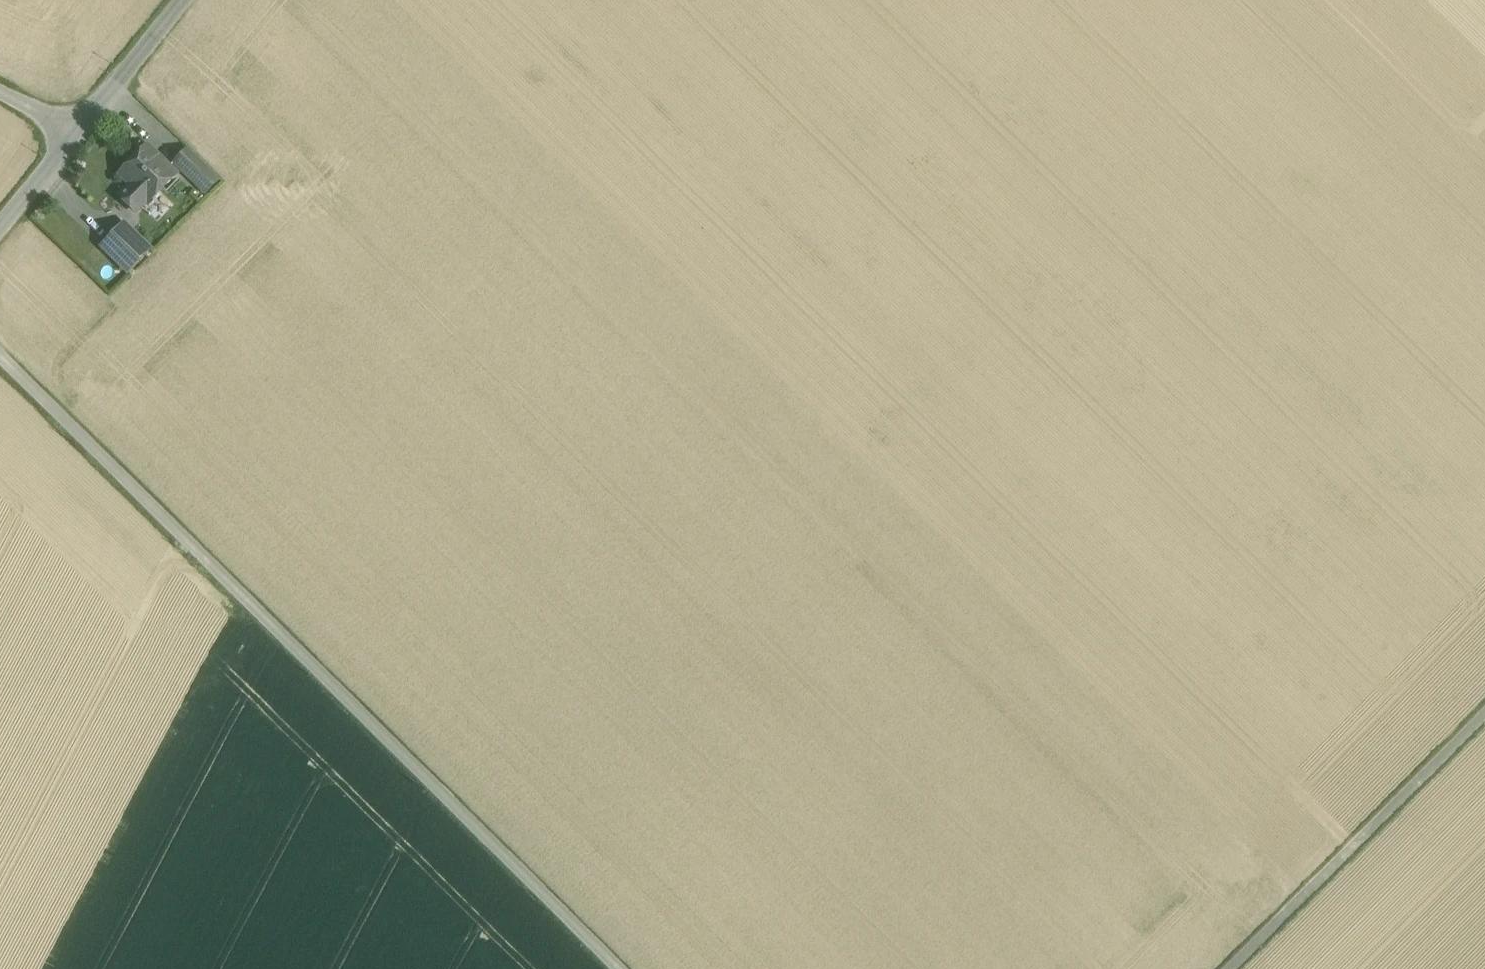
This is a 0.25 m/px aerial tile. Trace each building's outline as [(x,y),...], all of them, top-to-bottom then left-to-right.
[(148,146),(120,174),(130,185),(147,201),(148,202),(176,174),(148,146)] [(207,167),(188,148),(174,163),(193,182),(207,167)] [(207,167),(193,182),(205,194),(219,179),(207,167)] [(130,185),(119,196),(136,212),(147,201),(130,185)] [(150,249),(125,224),(102,247),(128,272),(150,249)]
